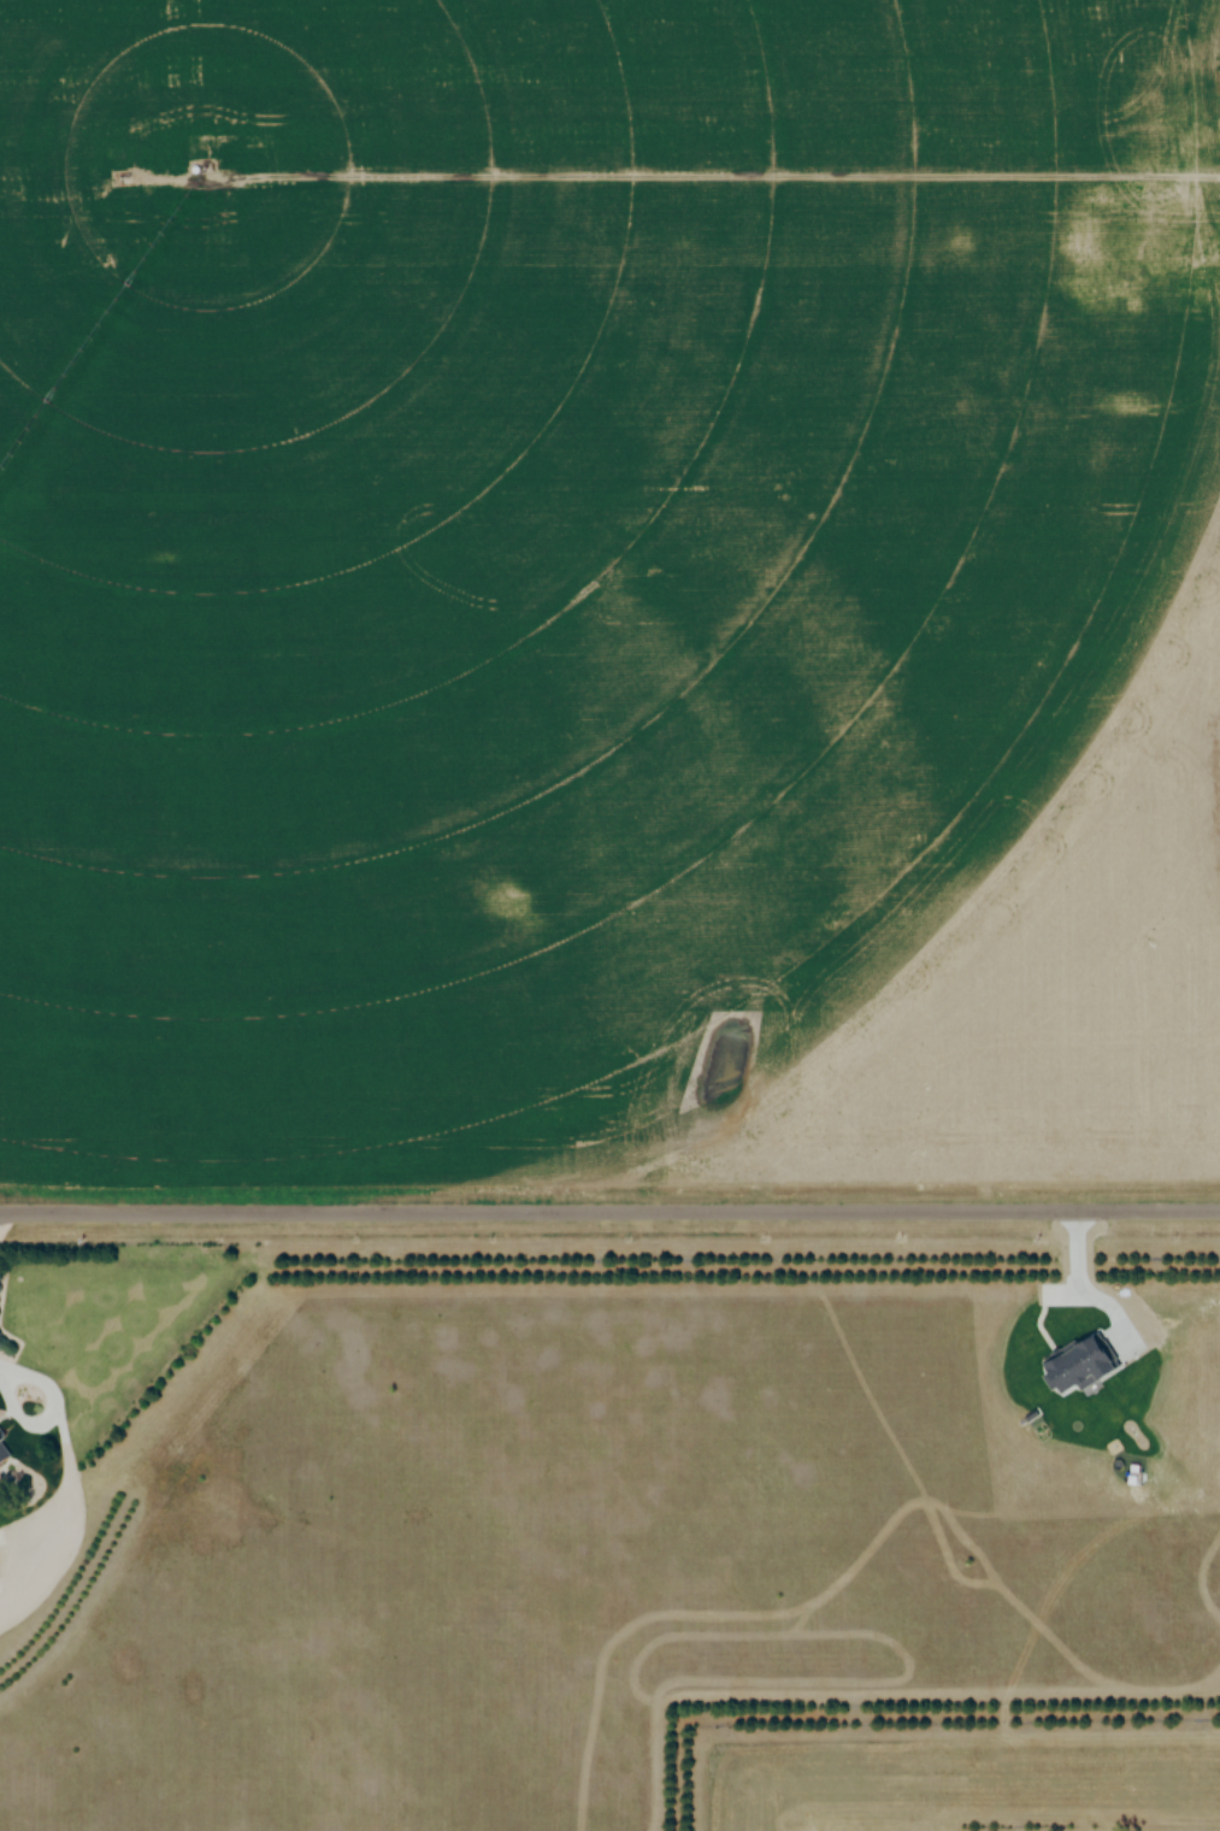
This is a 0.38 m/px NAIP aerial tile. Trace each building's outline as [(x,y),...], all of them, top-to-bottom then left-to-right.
[(8,1456),(0,1444),(0,1462),(8,1456)]
